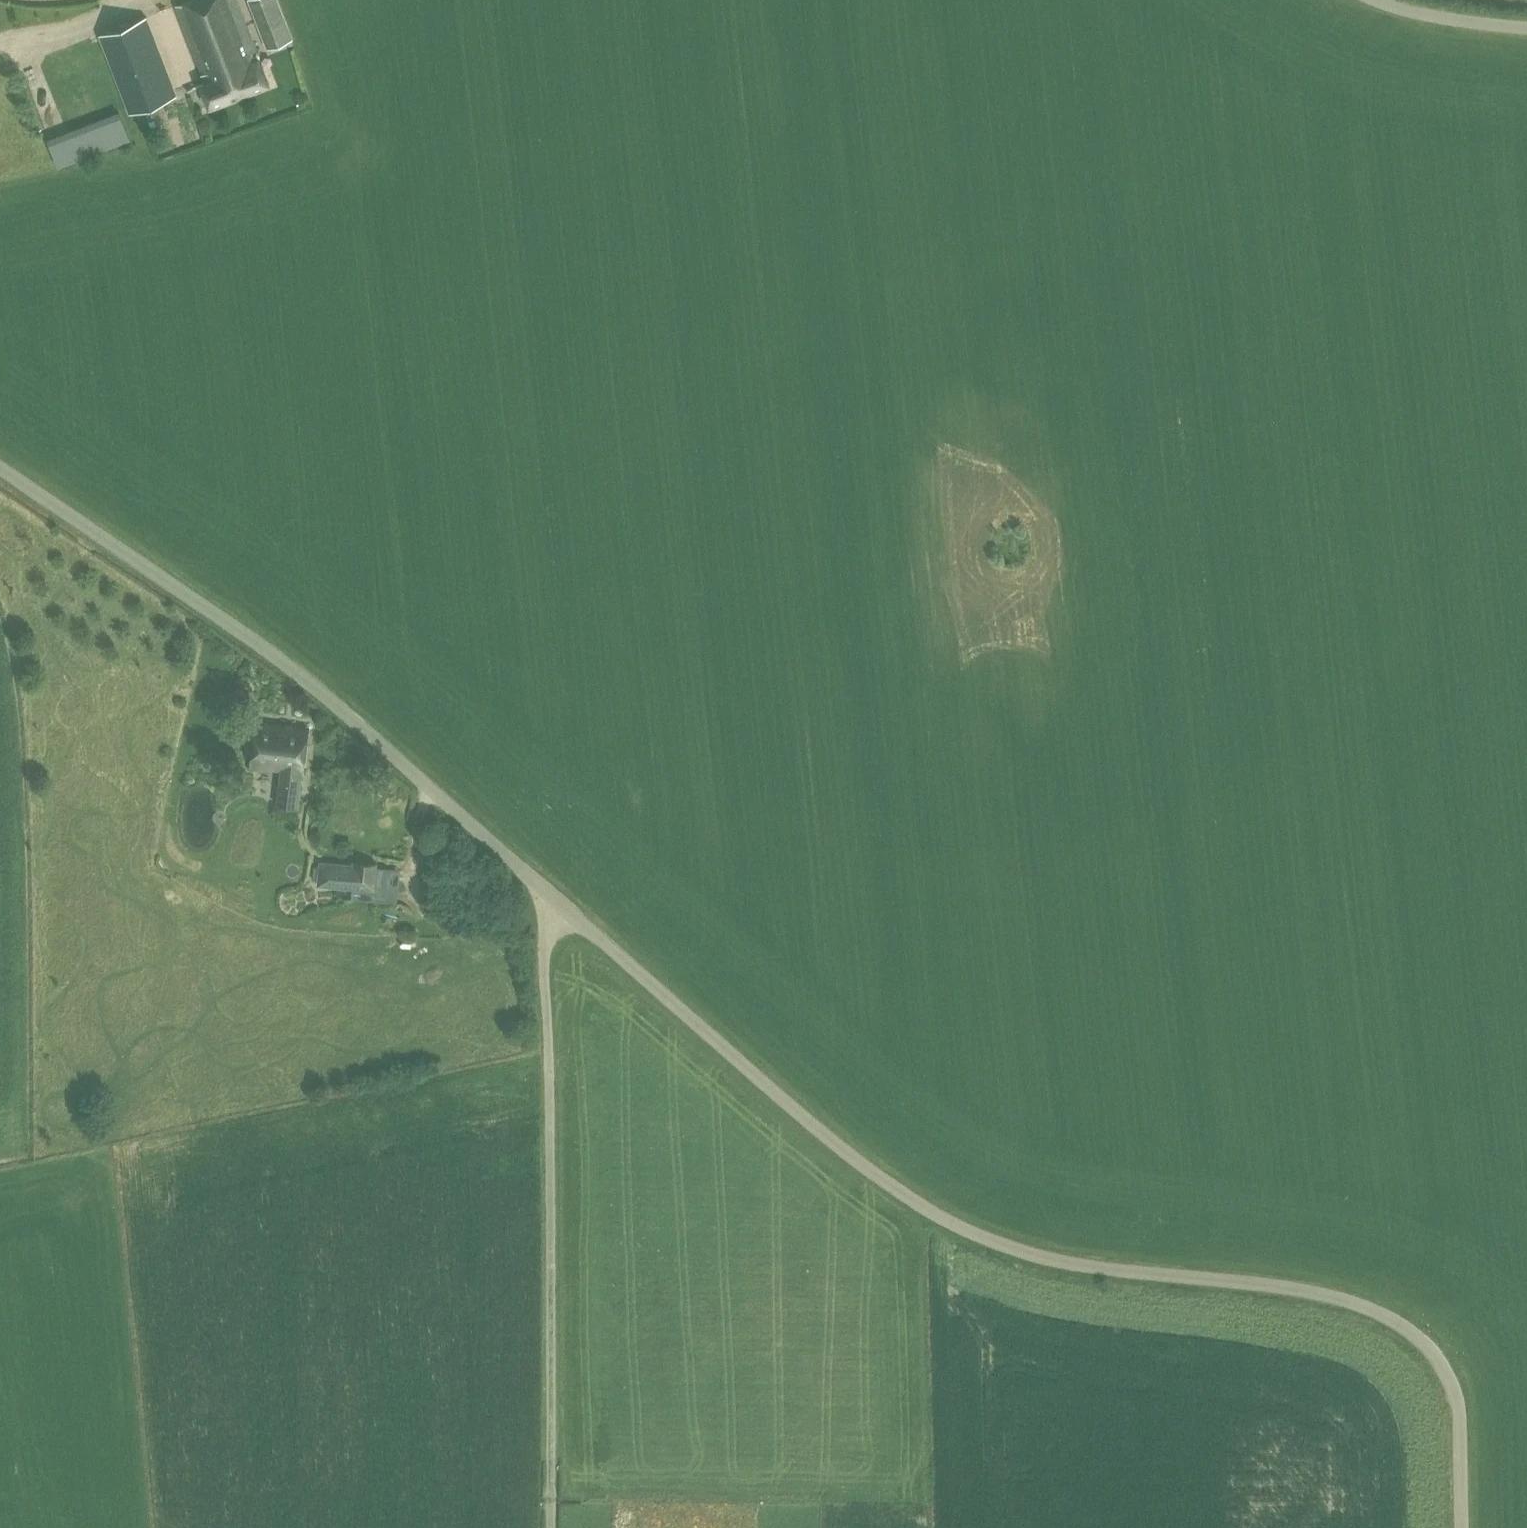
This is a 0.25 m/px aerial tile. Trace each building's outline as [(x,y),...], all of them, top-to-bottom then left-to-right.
[(209,83),(203,85),(211,106),(272,83),(241,0),(189,0),(179,4),(209,83)] [(283,12),(261,20),(267,35),(289,27),(283,12)] [(148,17),(101,34),(131,113),(178,95),(148,17)] [(85,150),(134,132),(124,107),(55,132),(68,165),(88,158),(85,150)] [(252,764),(283,768),(279,803),(299,805),(303,771),(304,771),(310,727),(258,720),(252,764)] [(320,885),(378,891),(382,861),(358,857),(358,862),(320,859),(320,885)]
